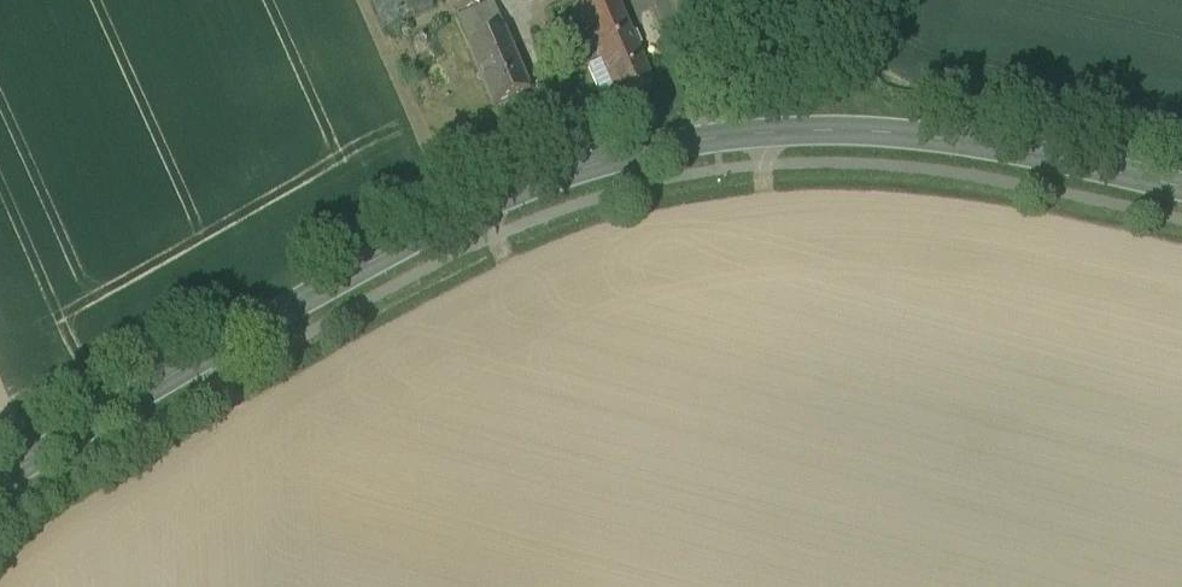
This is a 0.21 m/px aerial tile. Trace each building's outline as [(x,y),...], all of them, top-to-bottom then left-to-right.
[(431,0),(370,0),(383,29),(434,7),(431,0)] [(577,5),(596,49),(632,34),(617,0),(589,0),(577,5)] [(493,3),(456,19),(467,45),(504,29),(493,3)] [(530,89),(504,29),(467,45),(493,105),(530,89)] [(632,34),(596,49),(601,59),(613,87),(617,97),(652,82),(632,34)] [(601,59),(589,65),(601,93),(613,87),(601,59)]
